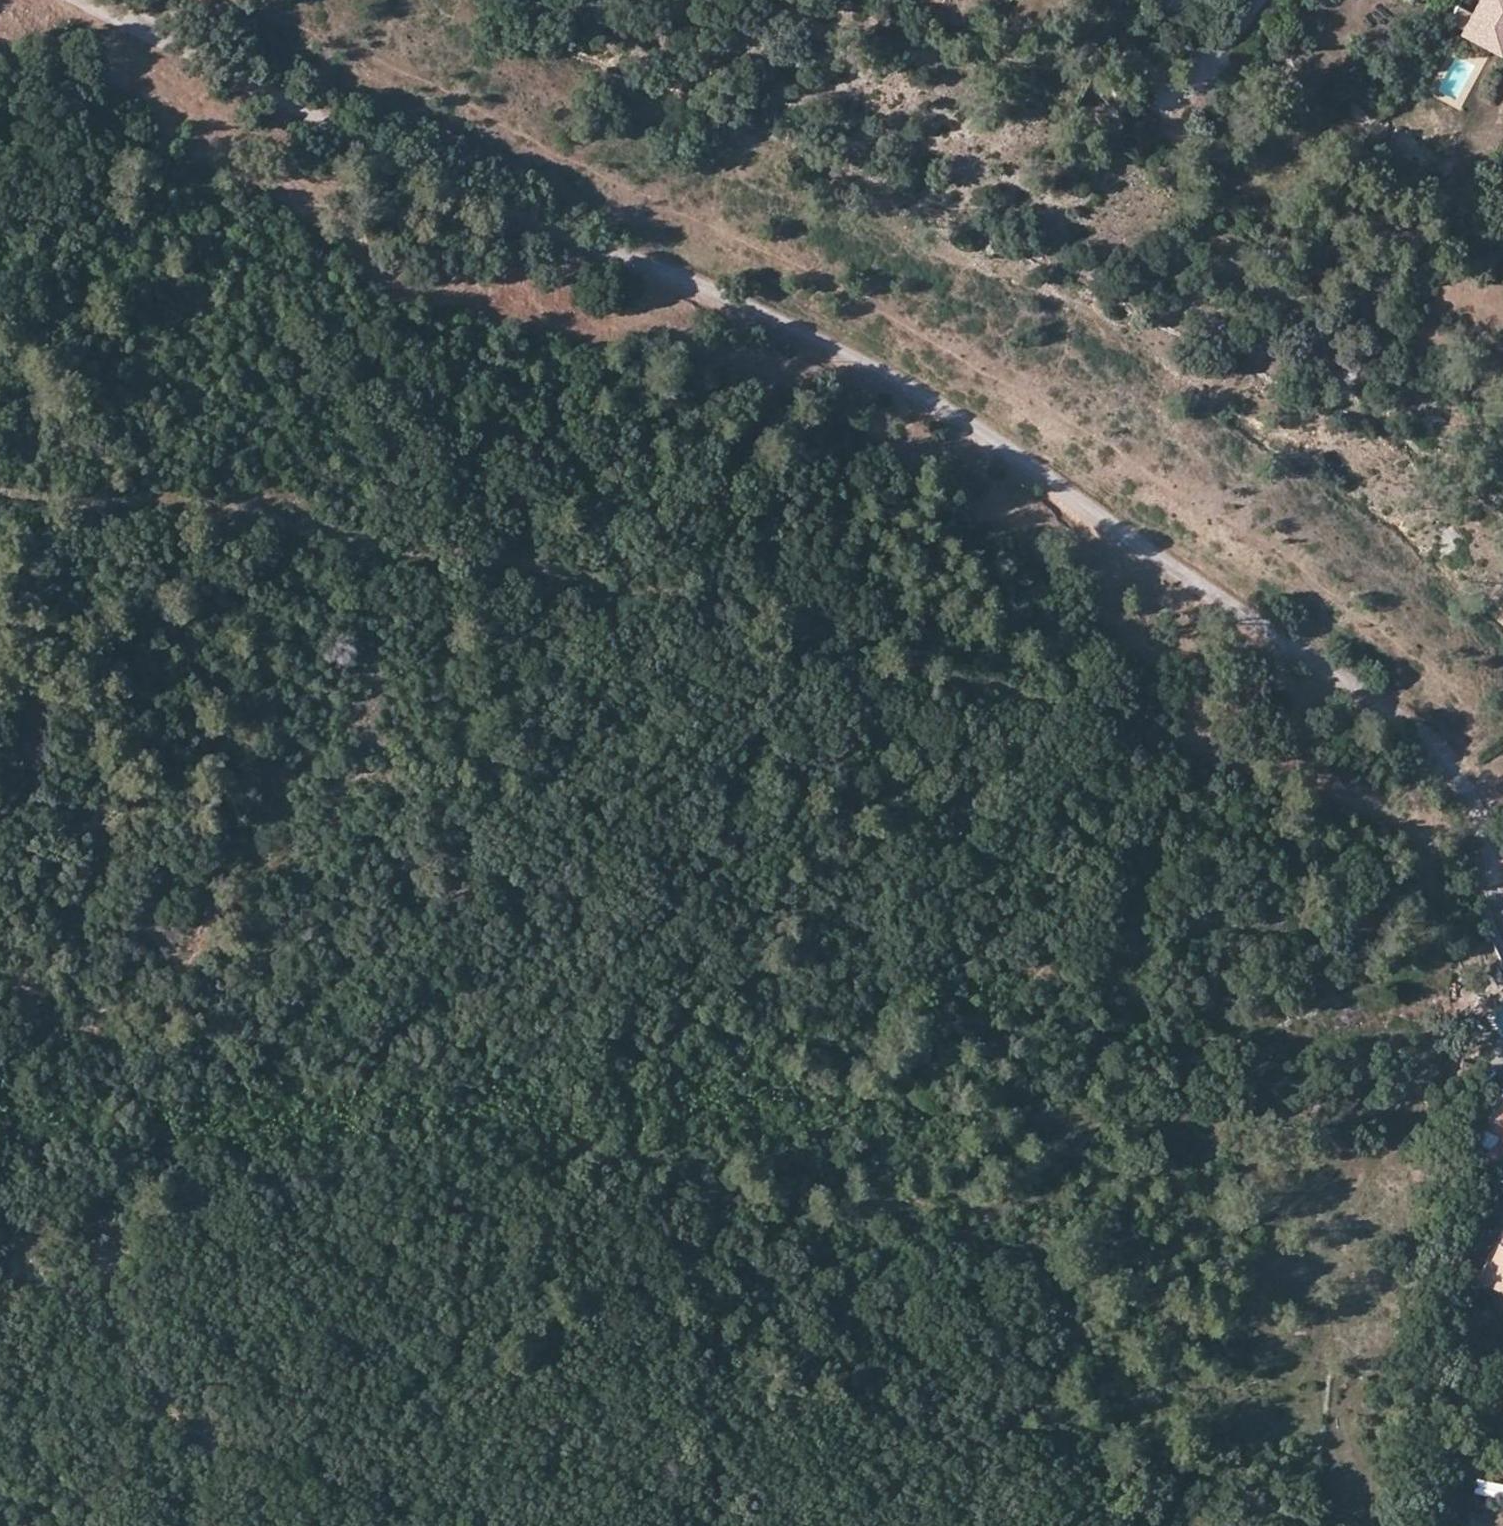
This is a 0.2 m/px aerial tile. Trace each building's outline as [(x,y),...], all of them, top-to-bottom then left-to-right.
[(1476,0),(1469,13),(1453,5),(1444,21),(1502,53),(1502,0),(1476,0)] [(1480,1130),(1493,1138),(1486,1149),(1502,1160),(1502,1092),(1480,1130)] [(1484,1264),(1502,1273),(1502,1228),(1502,1227),(1484,1264)] [(1484,1264),(1476,1279),(1502,1291),(1502,1273),(1484,1264)] [(1502,1496),(1502,1481),(1472,1477),(1470,1492),(1502,1496)]
